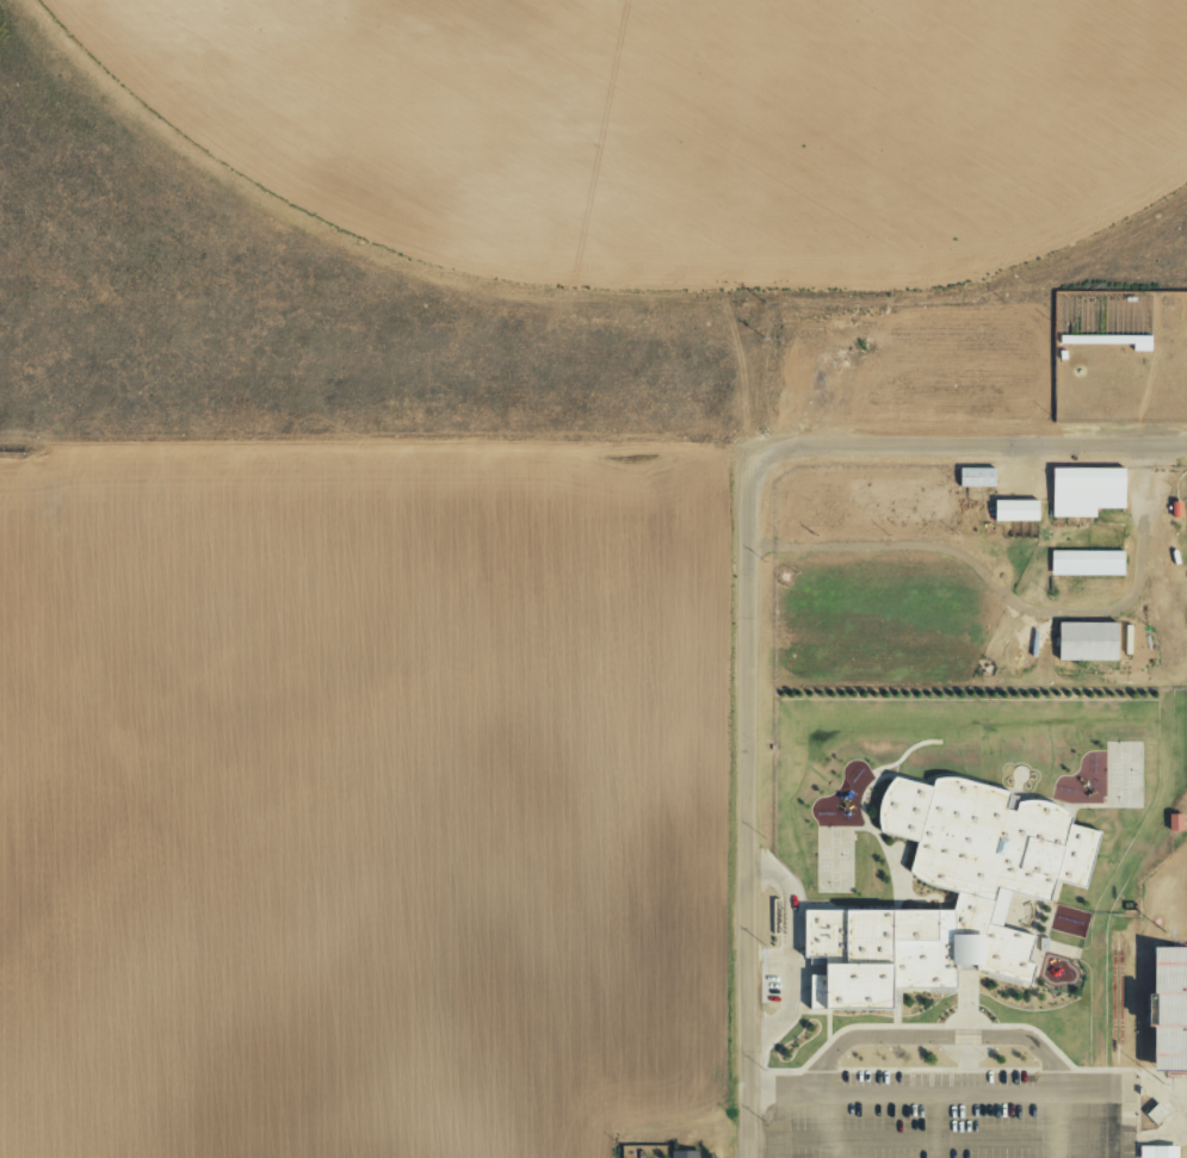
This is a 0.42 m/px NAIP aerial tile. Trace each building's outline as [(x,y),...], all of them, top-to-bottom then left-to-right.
[(990,467),(955,468),(956,487),(991,486),(990,467)] [(1050,517),(1093,517),(1093,508),(1121,508),(1120,467),(1049,468),(1050,517)] [(1035,501),(990,500),(989,520),(1035,521),(1035,501)] [(1048,575),(1120,575),(1120,551),(1048,550),(1048,575)] [(1112,622),(1053,622),(1053,661),(1112,660),(1112,622)] [(1095,834),(1064,822),(1064,815),(961,777),(927,777),(923,788),(886,774),(867,826),(907,841),(907,877),(950,893),(944,909),(798,910),(798,954),(815,960),(813,968),(813,989),(804,989),(804,1009),(886,1008),(886,988),(951,988),(951,974),(1026,973),(1026,937),(995,925),(1006,896),(1044,896),(1048,884),(1077,883),(1095,834)] [(1165,831),(1181,830),(1180,814),(1165,814),(1165,831)] [(1153,1125),(1165,1113),(1154,1102),(1142,1114),(1153,1125)] [(1136,1147),(1136,1157),(1175,1157),(1174,1146),(1136,1147)]
